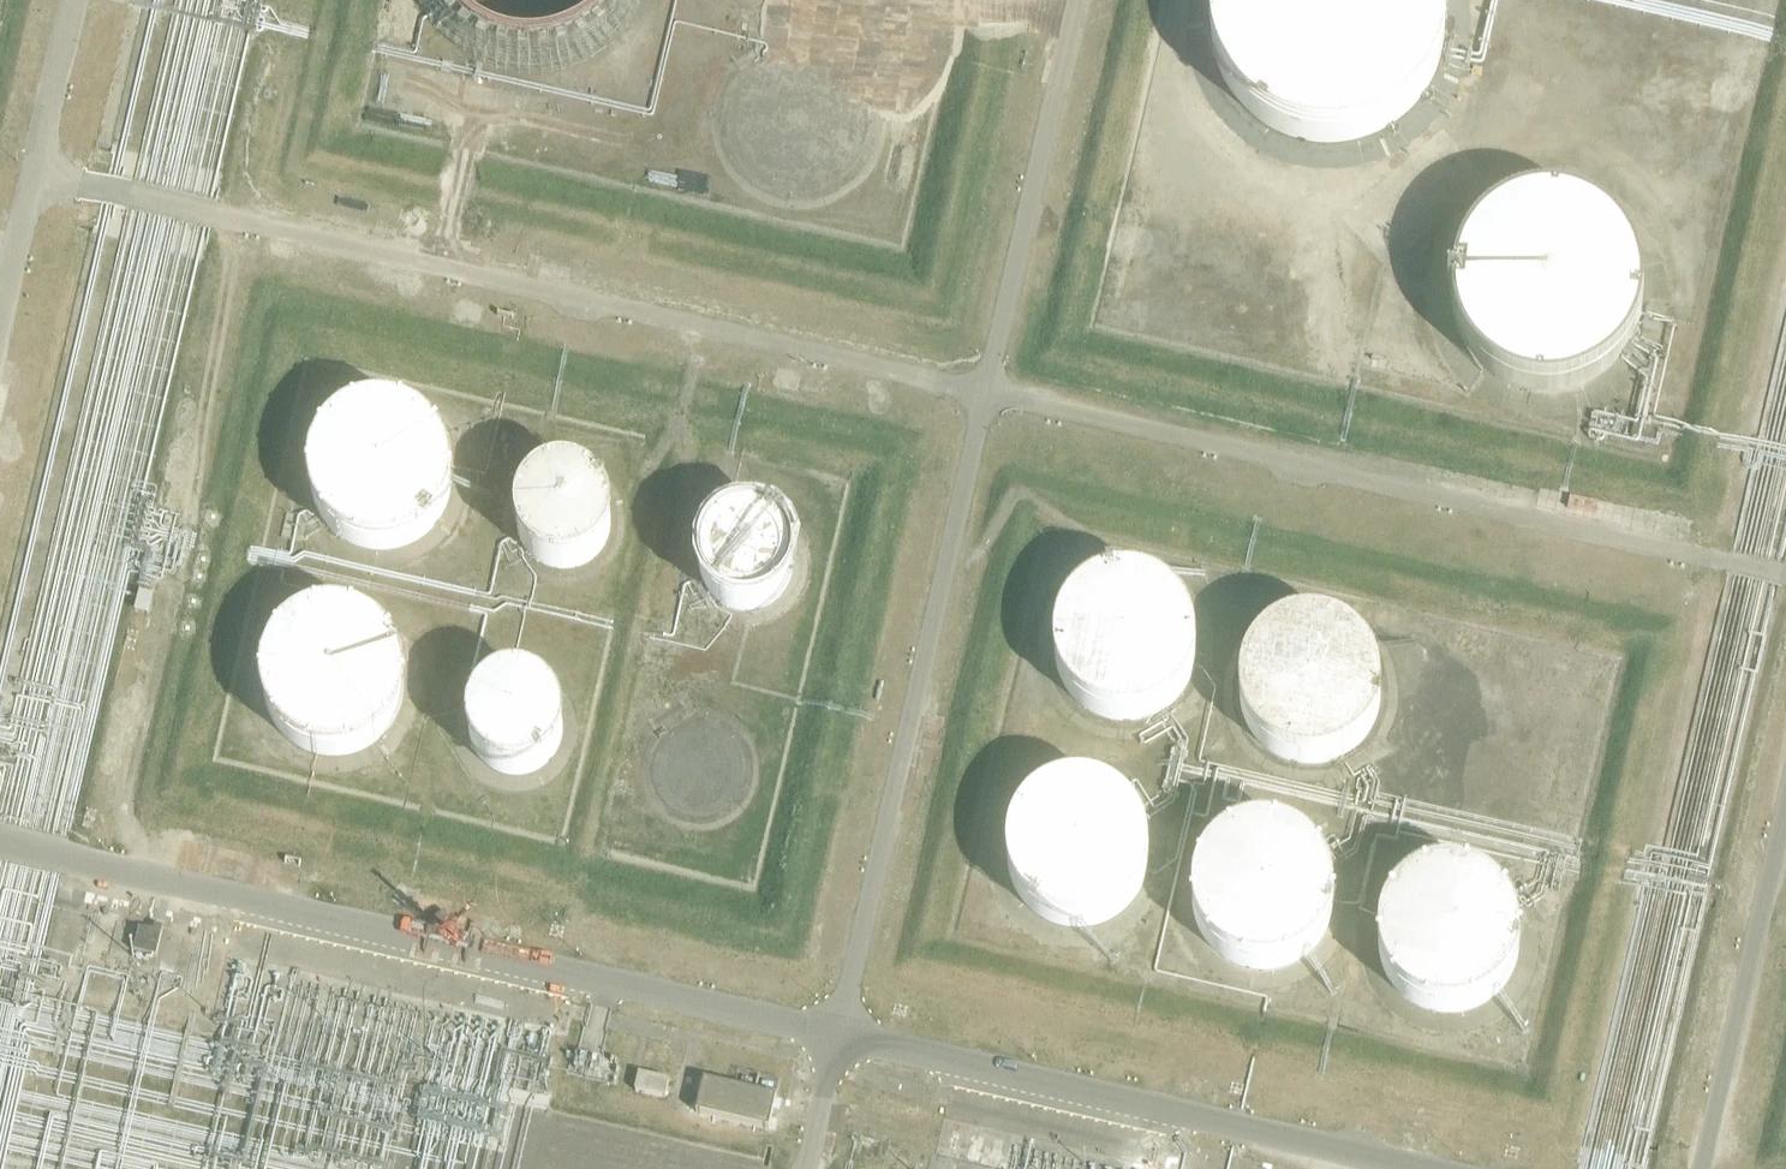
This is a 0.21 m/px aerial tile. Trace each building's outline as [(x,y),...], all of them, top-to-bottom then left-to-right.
[(500,46),(559,49),(595,31),(618,7),(620,0),(450,0),(464,23),(500,46)] [(1244,109),(1309,140),(1374,136),(1425,106),(1456,62),(1467,4),(1466,0),(1201,0),(1206,50),(1244,109)] [(1483,362),(1520,385),(1578,388),(1615,370),(1637,346),(1653,297),(1644,250),(1613,211),(1569,193),(1524,196),(1487,216),(1459,258),(1457,318),(1483,362)] [(329,540),(373,559),(417,552),(446,526),(460,486),(454,450),(436,425),(404,406),(361,406),(330,422),(309,452),(305,498),(329,540)] [(527,530),(545,556),(566,564),(593,560),(615,537),(617,502),(601,481),(577,471),(549,478),(529,500),(527,530)] [(706,571),(724,597),(745,605),(772,601),(794,578),(796,543),(780,522),(756,512),(728,518),(708,540),(706,571)] [(1082,702),(1126,722),(1170,714),(1199,689),(1213,648),(1207,612),(1189,587),(1157,569),(1114,568),(1083,585),(1062,614),(1058,661),(1082,702)] [(287,745),(331,765),(375,757),(404,731),(418,691),(412,655),(394,630),(362,611),(319,611),(288,627),(267,657),(263,703),(287,745)] [(1265,753),(1309,773),(1353,765),(1383,740),(1396,699),(1390,664),(1372,639),(1340,620),(1297,619),(1266,636),(1245,666),(1241,712),(1265,753)] [(479,740),(497,766),(518,774),(544,770),(567,747),(568,712),(553,691),(528,681),(500,687),(481,709),(479,740)] [(1032,908),(1076,928),(1120,920),(1149,895),(1163,854),(1157,818),(1139,793),(1107,775),(1064,774),(1033,791),(1012,820),(1008,867),(1032,908)] [(1217,956),(1260,976),(1304,968),(1334,943),(1348,902),(1341,866),(1324,841),(1292,823),(1249,822),(1218,839),(1197,868),(1193,915),(1217,956)] [(1408,1000),(1451,1019),(1495,1012),(1525,986),(1539,946),(1532,910),(1515,885),(1483,866),(1440,866),(1409,882),(1388,912),(1384,958),(1408,1000)] [(157,959),(162,937),(163,930),(155,928),(153,935),(140,932),(135,954),(157,959)] [(646,1047),(640,1071),(674,1078),(680,1054),(646,1047)] [(776,1098),(703,1081),(696,1114),(769,1131),(776,1098)]
